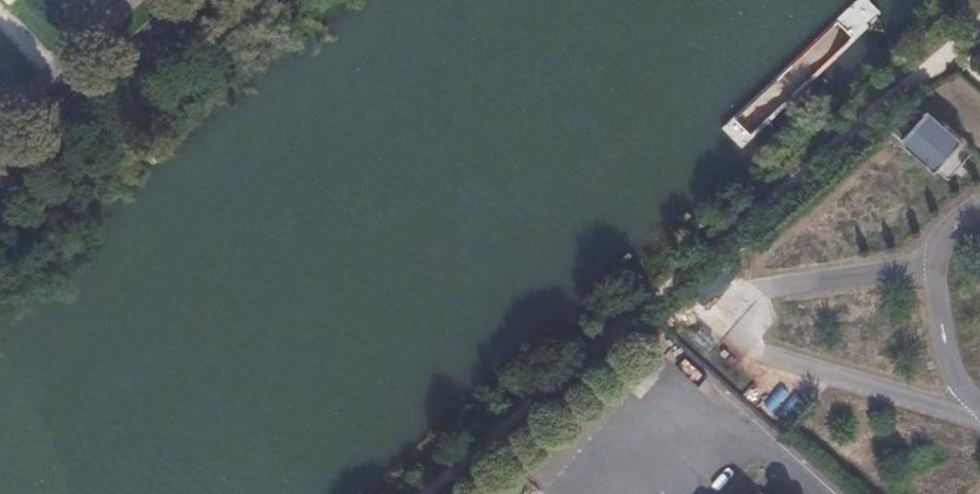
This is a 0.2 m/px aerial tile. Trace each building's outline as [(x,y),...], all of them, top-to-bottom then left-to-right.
[(943,172),(950,179),(974,153),(916,102),(891,130),(941,174),(943,172)]
